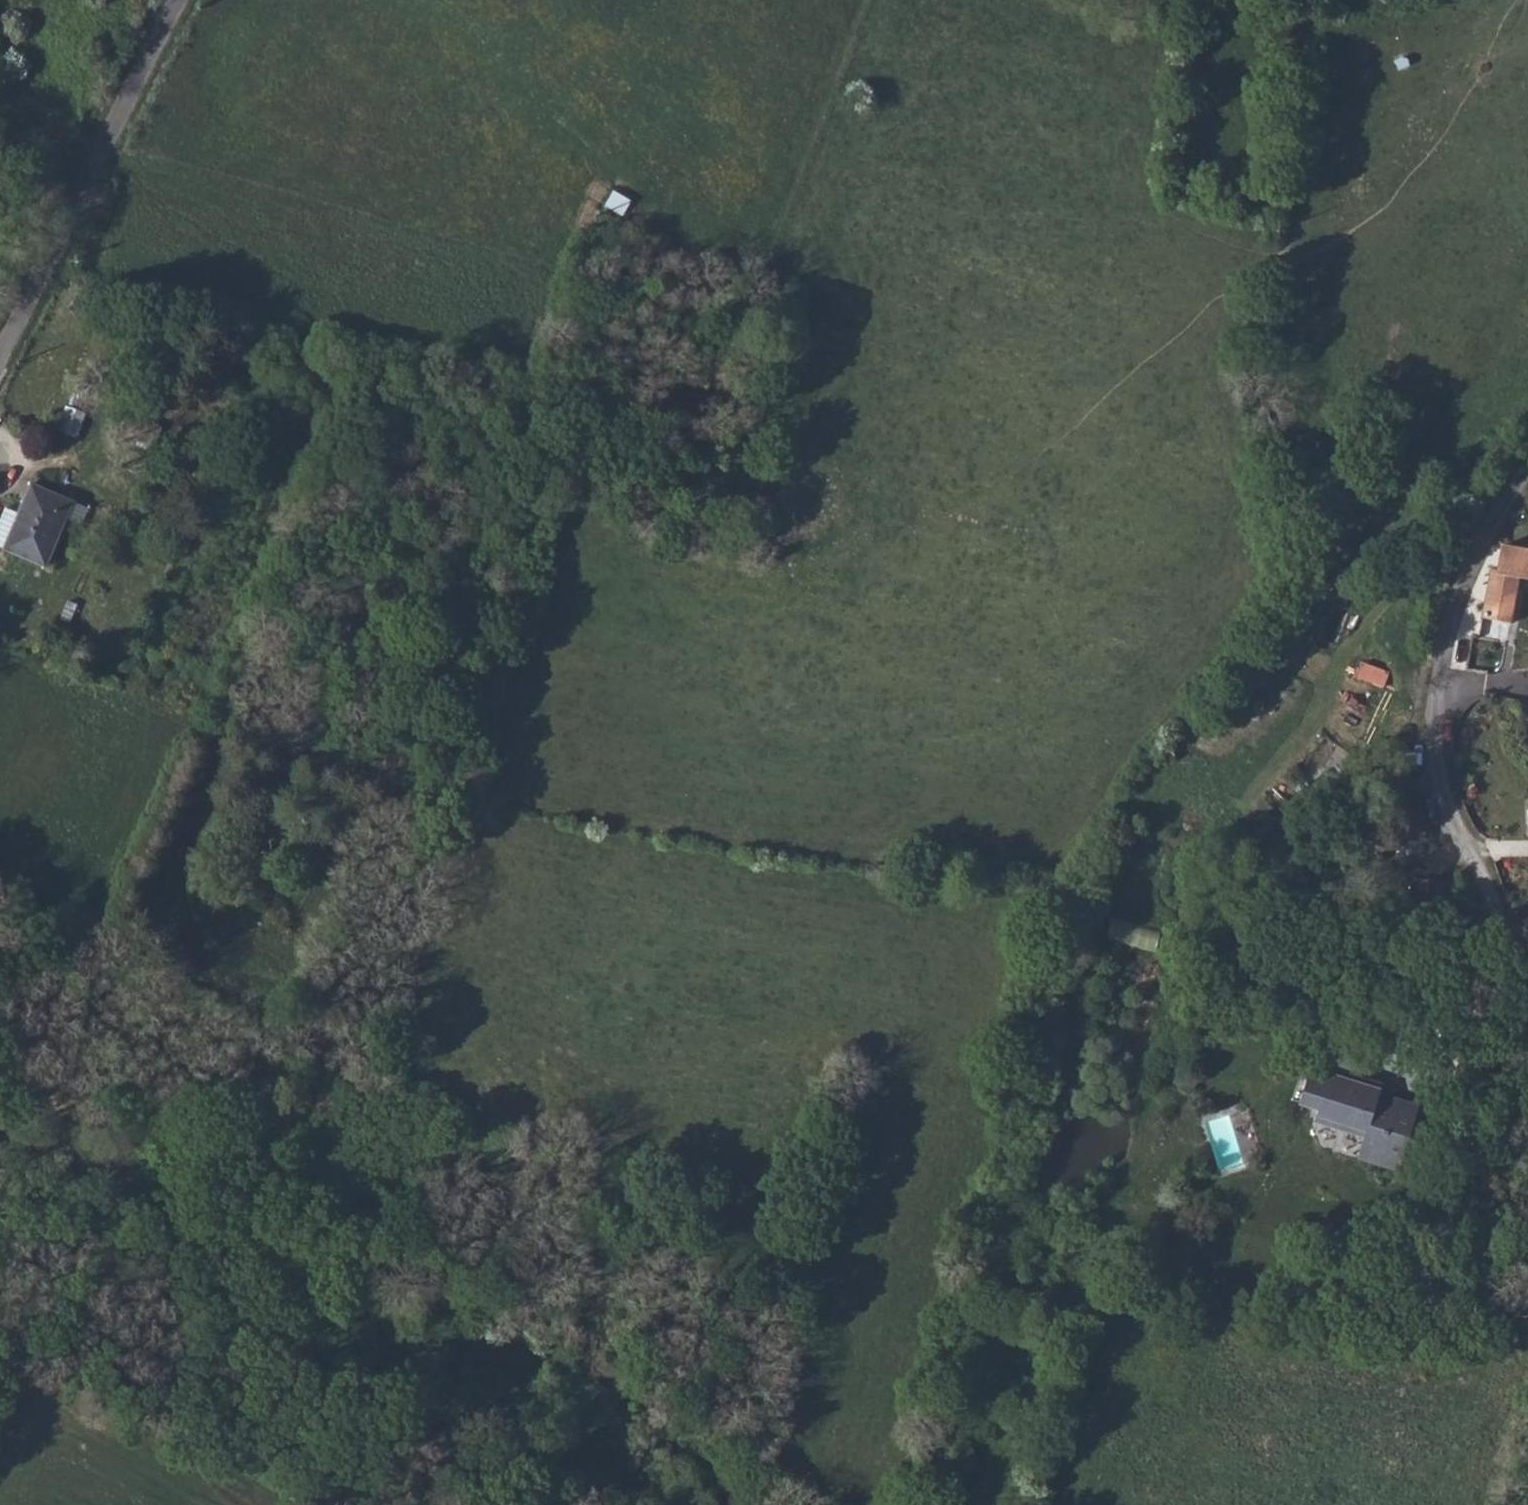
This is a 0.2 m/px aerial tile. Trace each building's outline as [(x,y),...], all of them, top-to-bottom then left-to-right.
[(32,484),(20,513),(6,508),(0,523),(0,547),(46,567),(67,517),(82,524),(89,508),(32,484)] [(1502,546),(1498,571),(1490,569),(1481,617),(1511,623),(1520,577),(1527,578),(1527,551),(1502,546)] [(77,603),(67,598),(59,617),(70,620),(77,603)] [(1115,915),(1108,934),(1156,950),(1163,931),(1115,915)] [(1399,1170),(1419,1107),(1391,1098),(1390,1102),(1378,1098),(1382,1085),(1364,1080),(1372,1055),(1339,1044),(1329,1074),(1303,1065),(1292,1100),(1318,1108),(1314,1120),(1338,1128),(1339,1122),(1366,1130),(1358,1157),(1399,1170)] [(1198,1078),(1186,1072),(1179,1086),(1191,1092),(1198,1078)]
